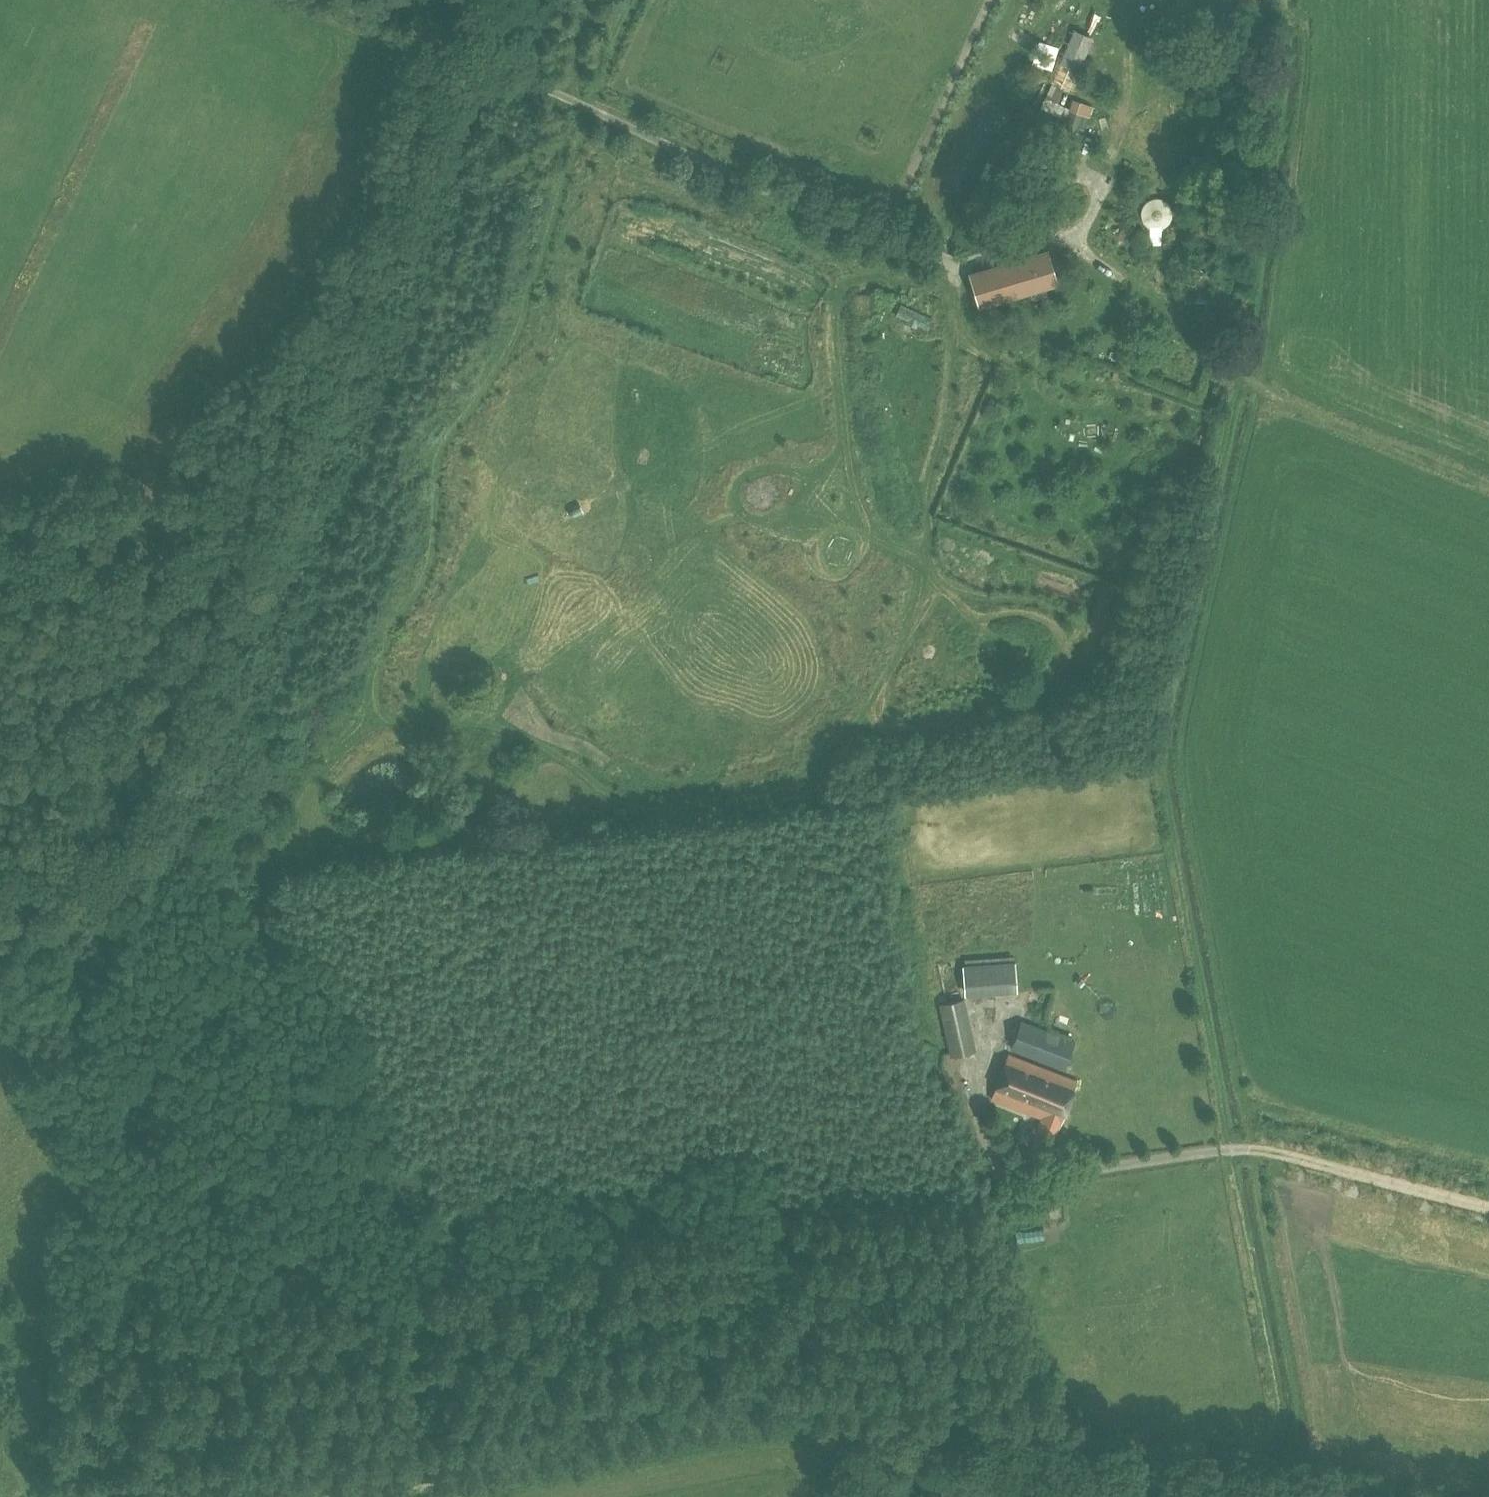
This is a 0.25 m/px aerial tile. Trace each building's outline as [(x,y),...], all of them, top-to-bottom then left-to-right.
[(1084,129),(1089,116),(1070,109),(1064,125),(1076,130),(1078,126),(1084,129)] [(1045,248),(970,279),(980,305),(1055,275),(1045,248)] [(964,964),(965,995),(1019,992),(1017,961),(964,964)] [(939,1004),(950,1055),(977,1050),(966,998),(939,1004)] [(1010,1047),(1066,1069),(1076,1041),(1021,1019),(1010,1047)] [(1031,1146),(1050,1153),(1078,1081),(1008,1054),(992,1098),(1042,1117),(1031,1146)]
